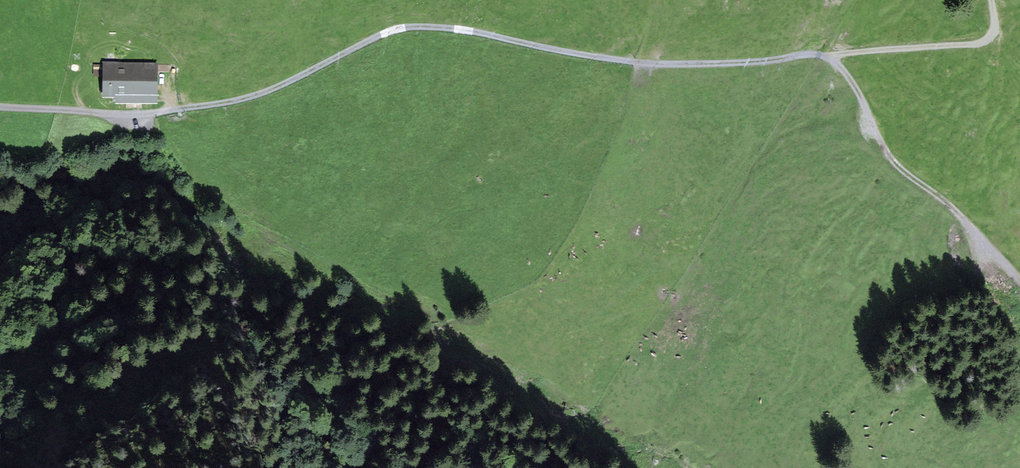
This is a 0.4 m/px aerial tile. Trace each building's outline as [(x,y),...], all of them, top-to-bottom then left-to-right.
[(158,62),(102,62),(102,98),(116,98),(116,103),(158,103),(158,62)]
